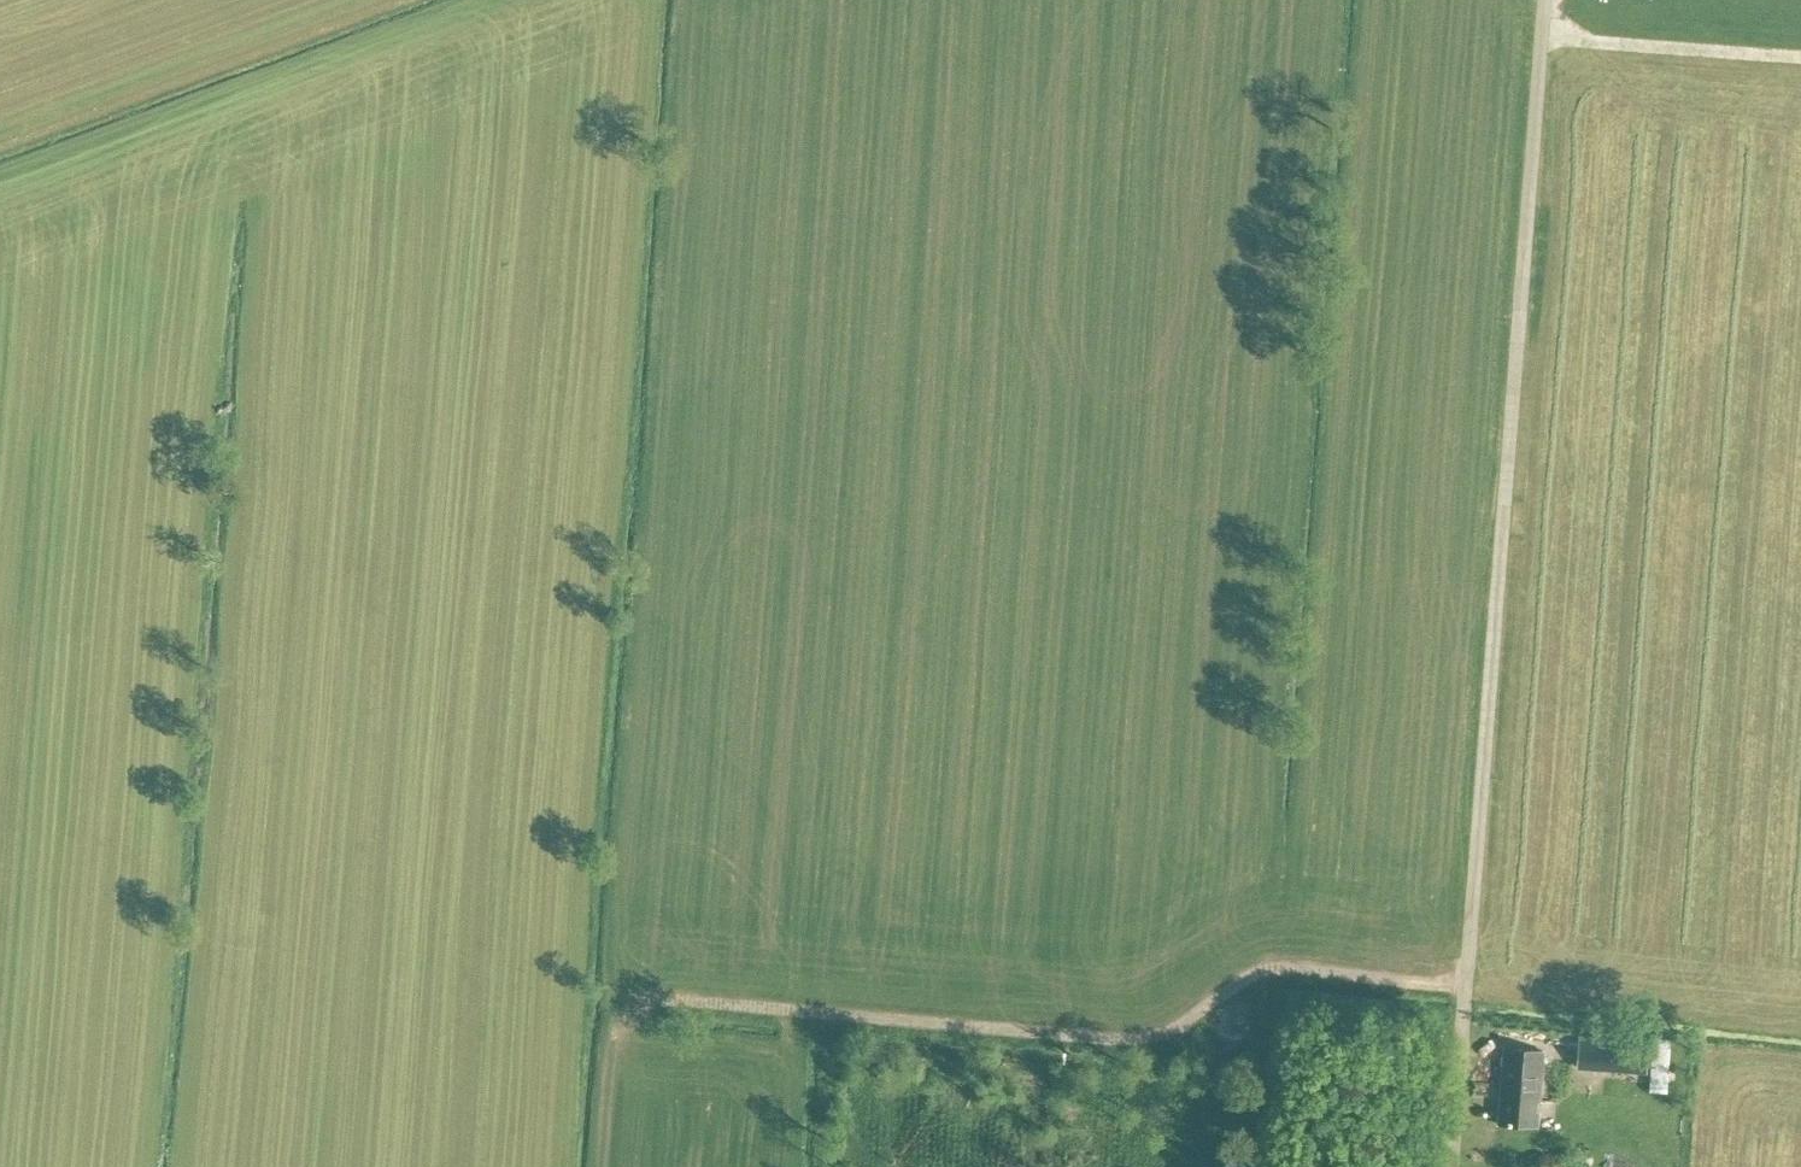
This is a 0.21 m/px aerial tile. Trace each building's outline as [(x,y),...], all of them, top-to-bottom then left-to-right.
[(1646,1074),(1648,1040),(1579,1035),(1576,1069),(1646,1074)] [(1543,1052),(1505,1049),(1499,1124),(1537,1126),(1543,1052)]
